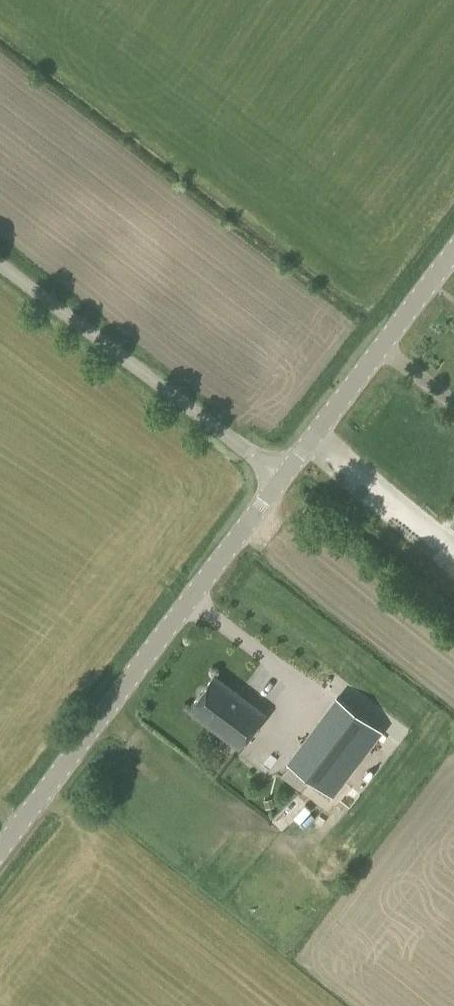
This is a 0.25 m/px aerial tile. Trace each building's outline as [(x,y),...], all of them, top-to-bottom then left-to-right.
[(264,713),(214,675),(188,709),(239,747),(264,713)] [(337,697),(316,724),(353,751),(373,723),(337,697)] [(311,760),(302,772),(325,789),(334,776),(311,760)]
